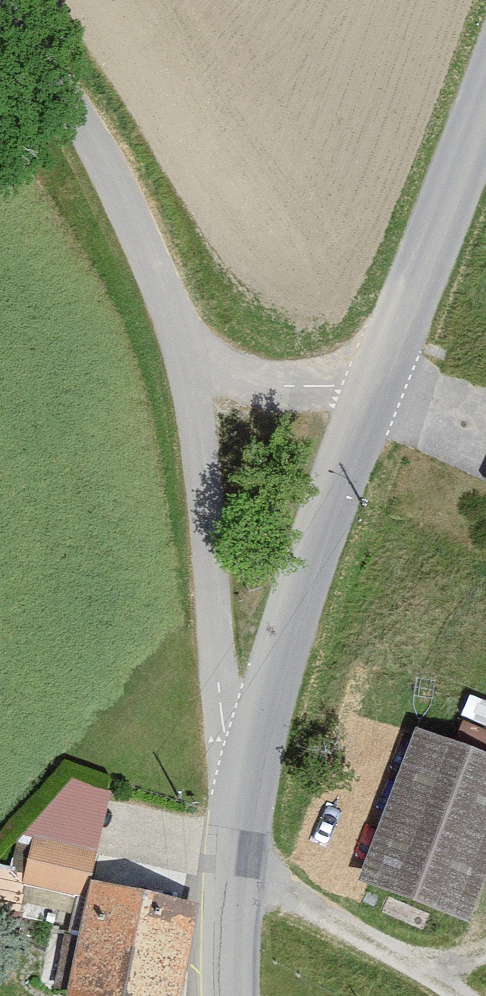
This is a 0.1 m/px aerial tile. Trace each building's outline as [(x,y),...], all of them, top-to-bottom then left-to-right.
[(417,730),(361,881),(470,927),(485,887),(485,757),(417,730)] [(94,881),(111,794),(74,783),(25,838),(34,839),(24,883),(87,899),(69,995),(183,995),(199,907),(94,881)]
